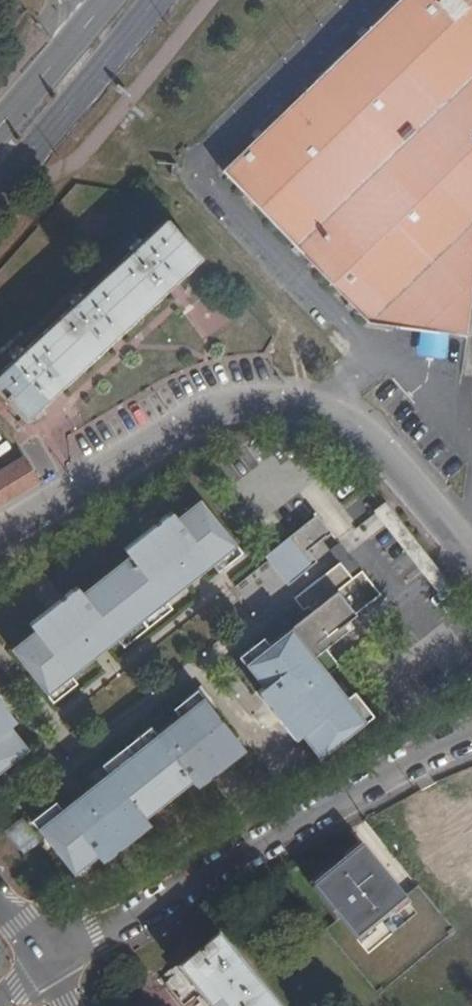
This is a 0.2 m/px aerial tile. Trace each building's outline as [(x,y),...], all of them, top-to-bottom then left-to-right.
[(371,323),(469,336),(471,317),(471,0),(402,0),(224,172),(371,323)] [(19,419),(199,256),(165,218),(141,241),(138,238),(128,247),(131,250),(83,294),(79,290),(66,302),(69,306),(23,348),(20,345),(9,355),(12,359),(0,369),(0,397),(19,419)] [(21,457),(0,469),(0,505),(37,483),(21,457)] [(344,493),(358,511),(369,503),(354,486),(344,493)] [(210,563),(234,543),(191,490),(168,508),(163,503),(116,540),(121,546),(74,584),(68,579),(21,616),(25,622),(3,641),(45,694),(68,675),(63,669),(110,631),(115,638),(163,600),(158,593),(205,555),(210,563)] [(309,506),(258,547),(279,575),(309,551),(301,540),(323,522),(309,506)] [(312,747),(358,711),(307,646),(345,616),(340,611),(348,604),(329,581),(344,568),(332,553),(287,589),(299,604),(261,635),(255,628),(232,647),(256,677),(250,682),(288,729),(294,725),(312,747)] [(47,794),(24,813),(66,866),(90,847),(94,853),(142,815),(137,809),(184,771),(189,777),(236,740),(190,680),(166,699),(171,706),(147,725),(142,718),(95,756),(100,762),(53,801),(47,794)] [(19,742),(2,719),(8,713),(0,704),(0,757),(19,742)] [(21,823),(7,834),(20,850),(33,839),(21,823)] [(396,960),(423,939),(374,880),(334,911),(373,957),(386,947),(396,960)] [(219,942),(167,985),(185,1005),(190,1005),(201,997),(208,1005),(272,1005),(251,980),(253,977),(244,966),(241,968),(219,942)]
